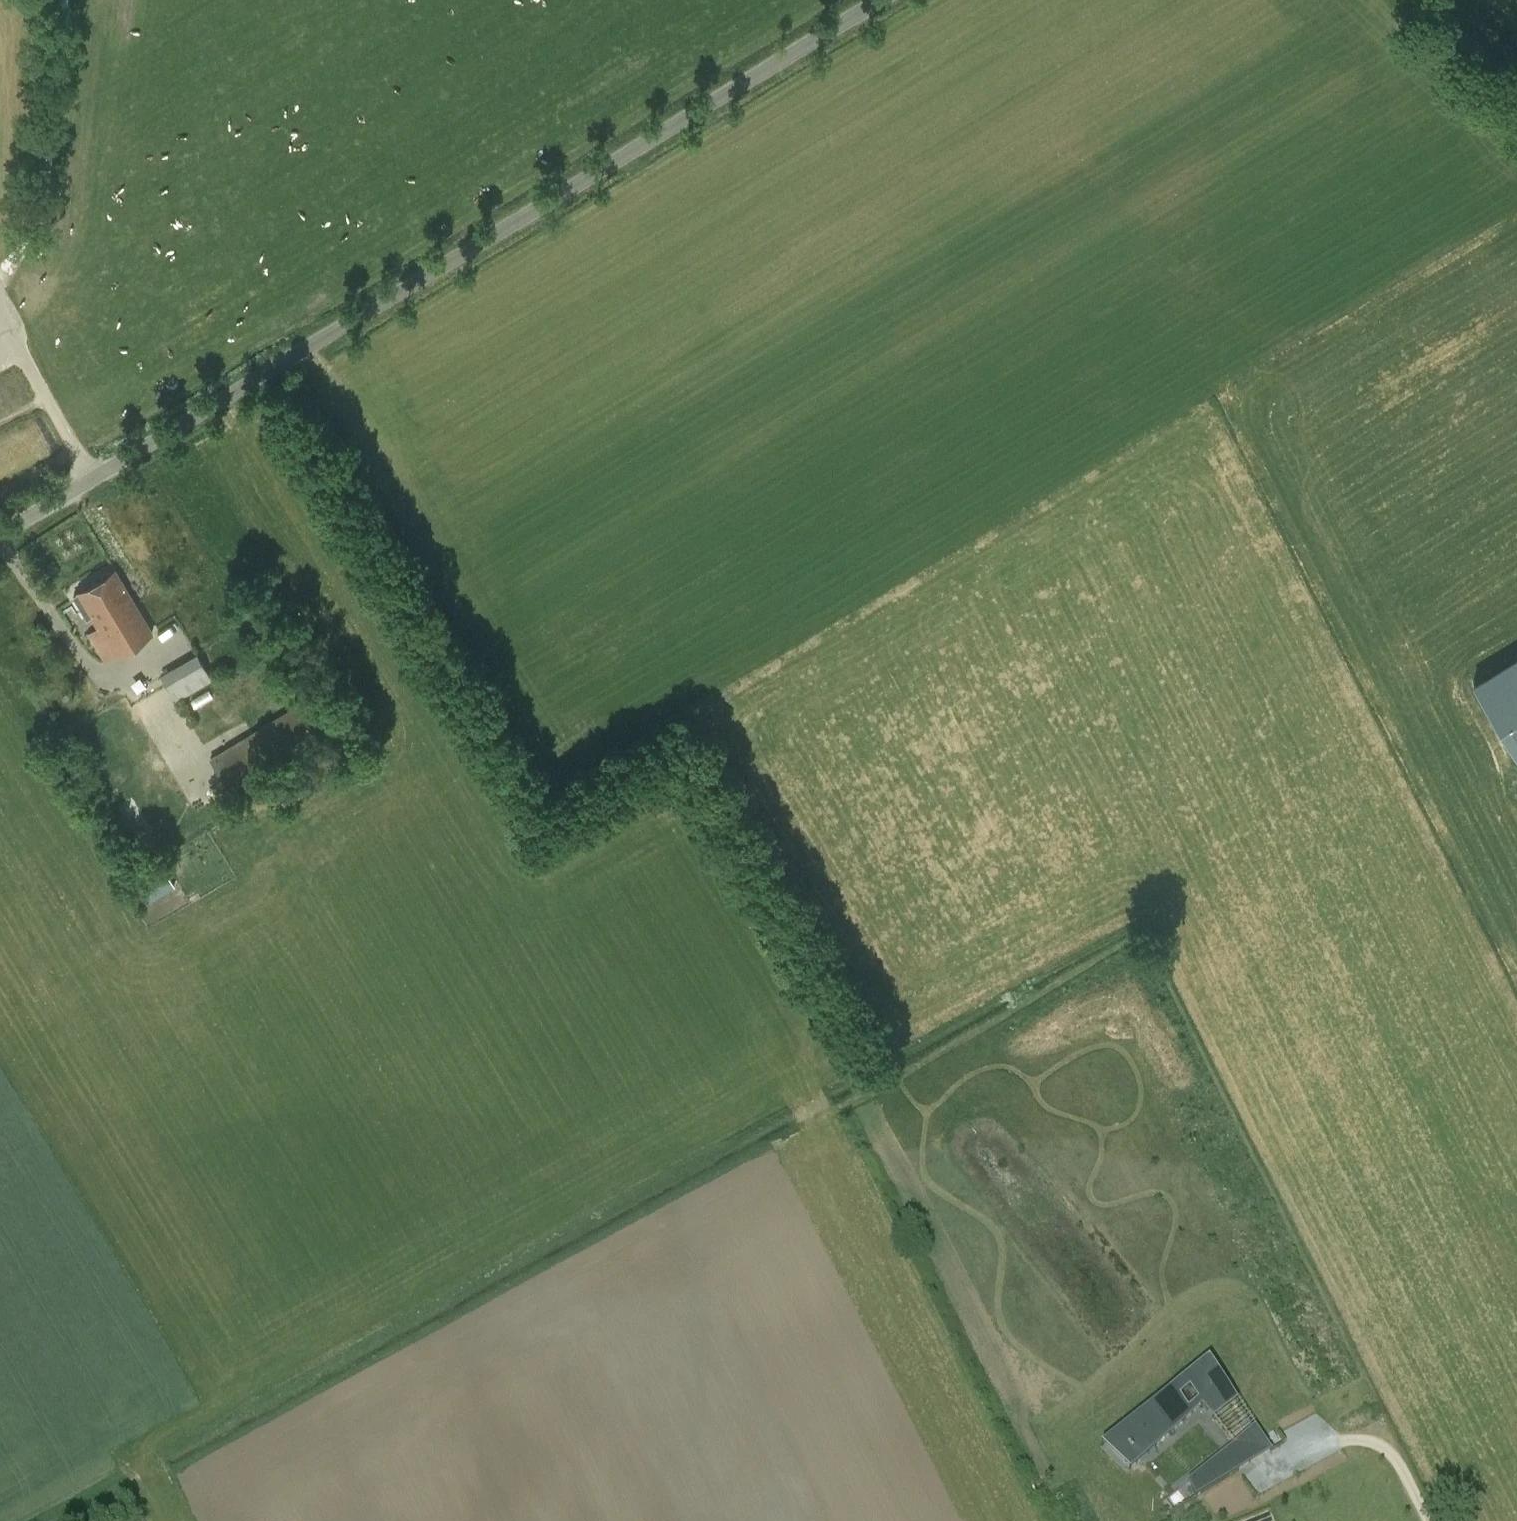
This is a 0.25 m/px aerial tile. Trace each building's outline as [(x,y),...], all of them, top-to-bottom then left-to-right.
[(91,616),(98,627),(89,632),(106,661),(154,632),(115,569),(73,595),(87,618),(91,616)] [(212,678),(206,667),(205,667),(196,654),(161,675),(176,700),(212,678)] [(1473,681),(1516,753),(1516,654),(1473,681)] [(230,792),(336,726),(316,693),(210,758),(230,792)] [(135,880),(147,901),(176,884),(164,864),(135,880)] [(1207,1413),(1231,1393),(1208,1360),(1117,1435),(1129,1450),(1127,1451),(1131,1456),(1133,1455),(1138,1461),(1154,1448),(1152,1446),(1152,1445),(1146,1438),(1161,1426),(1167,1433),(1185,1418),(1182,1414),(1188,1409),(1179,1399),(1189,1391),(1207,1413)] [(1200,1473),(1212,1488),(1239,1472),(1224,1454),(1200,1473)]
